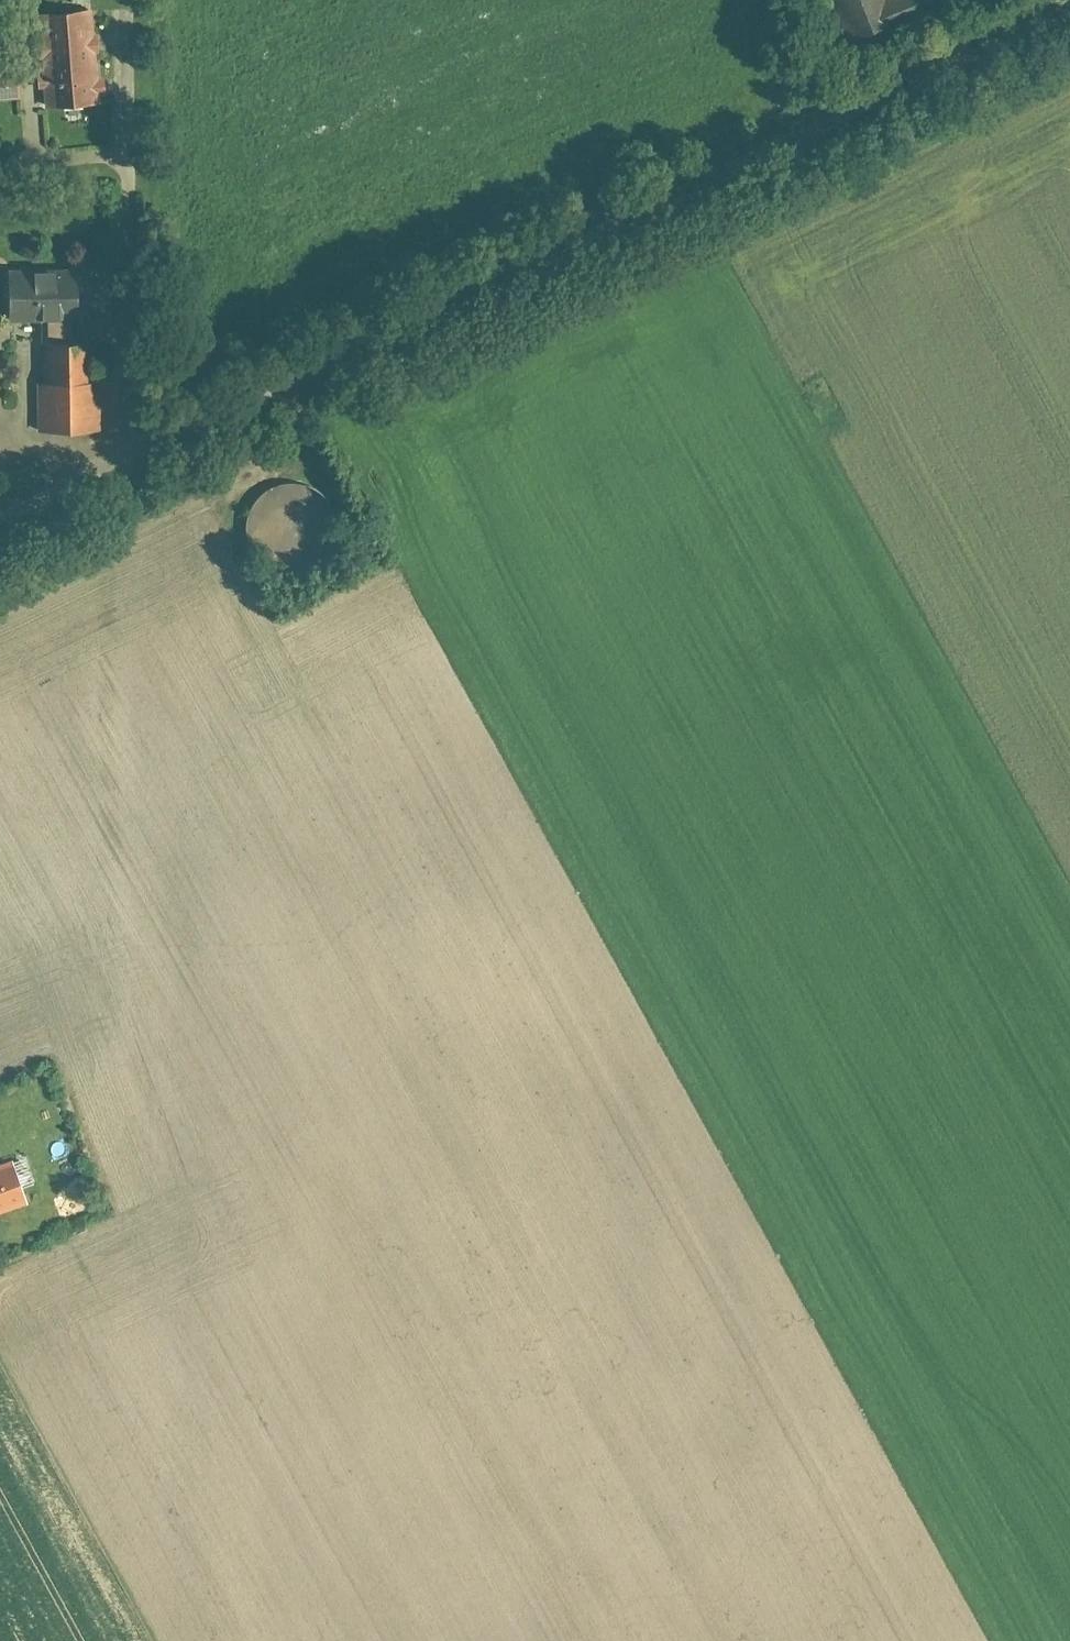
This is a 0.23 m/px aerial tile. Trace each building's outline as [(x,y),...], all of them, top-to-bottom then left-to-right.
[(851,37),(933,2),(940,17),(979,0),(836,0),(851,37)] [(33,11),(39,106),(95,103),(89,8),(33,11)] [(17,100),(16,50),(0,51),(0,101),(17,100)] [(10,267),(8,322),(74,324),(76,269),(10,267)] [(42,345),(44,432),(103,432),(102,383),(88,383),(87,345),(42,345)] [(248,564),(261,575),(283,581),(300,579),(317,568),(327,555),(330,543),(331,528),(323,509),(313,498),(296,490),(280,489),(263,494),(250,504),(244,512),(239,528),(239,545),(248,564)] [(13,1076),(16,1086),(37,1079),(33,1069),(13,1076)] [(30,1198),(13,1154),(0,1159),(0,1209),(30,1198)]
